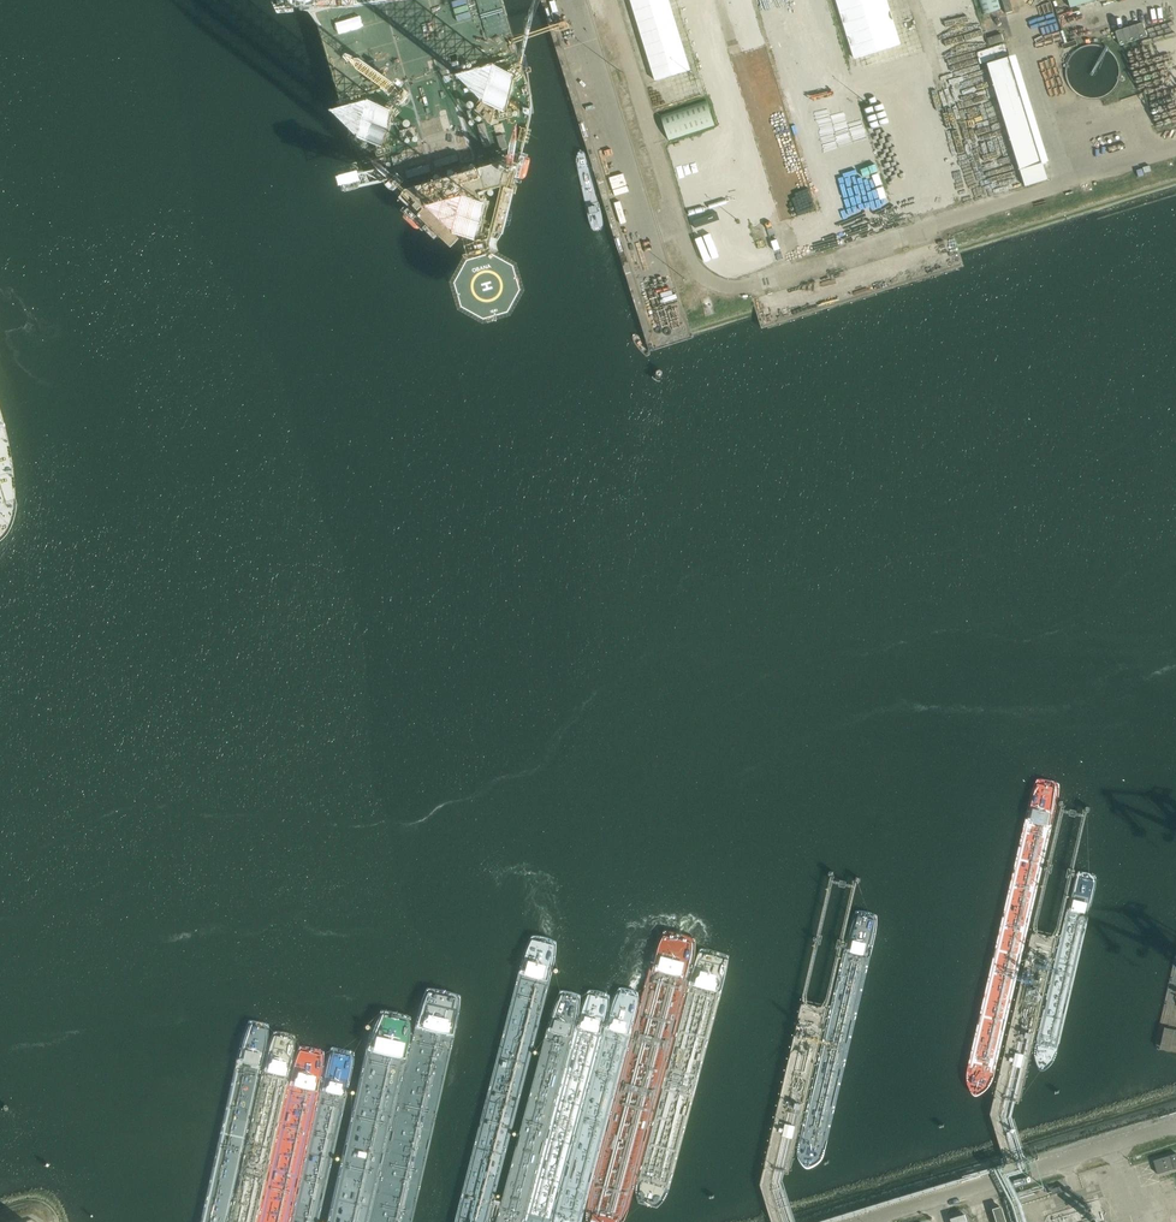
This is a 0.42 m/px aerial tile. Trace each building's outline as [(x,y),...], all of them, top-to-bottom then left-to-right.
[(985,15),(1001,11),(997,0),(980,0),(985,15)] [(1143,24),(1116,32),(1120,46),(1148,37),(1143,24)] [(995,63),(1026,161),(1046,154),(1015,56),(995,63)] [(1082,101),(1122,88),(1115,68),(1081,80),(1082,84),(1076,86),(1082,101)] [(707,101),(661,115),(669,141),(715,127),(707,101)] [(1154,1161),(1158,1174),(1175,1169),(1175,1154),(1154,1161)] [(1003,1206),(1000,1206),(993,1208),(997,1221),(1008,1221),(1003,1206)] [(950,1218),(951,1221),(967,1221),(964,1214),(950,1218)]
